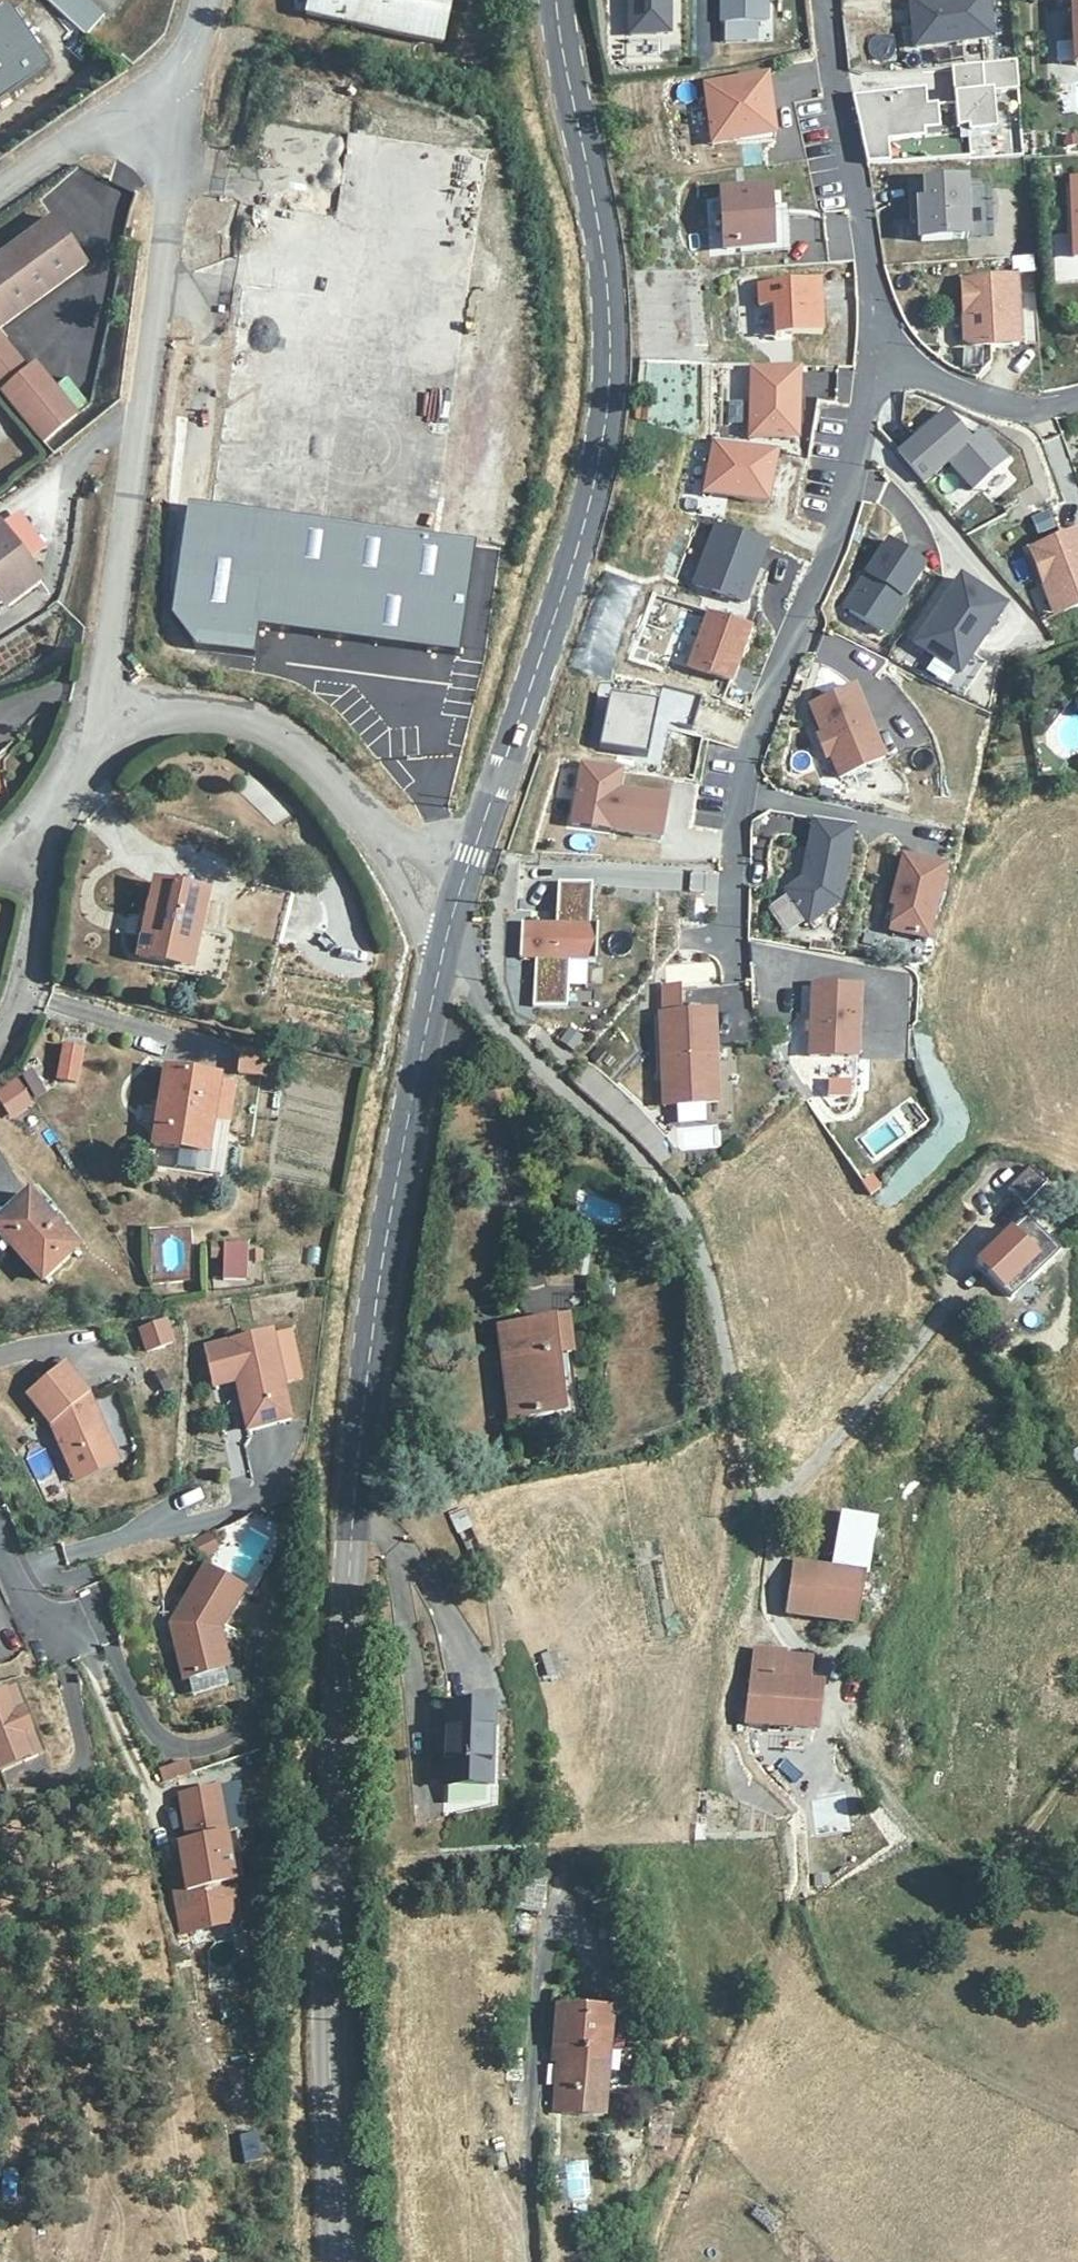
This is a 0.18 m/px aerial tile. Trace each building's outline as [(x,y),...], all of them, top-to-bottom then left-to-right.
[(90,37),(111,13),(97,0),(51,0),(90,37)] [(305,10),(438,39),(446,0),(308,0),(305,10)] [(624,33),(668,33),(668,0),(624,0),(624,33)] [(720,21),(765,21),(765,0),(720,0),(720,21)] [(913,46),(990,39),(986,0),(908,0),(913,46)] [(52,64),(10,4),(0,10),(0,101),(52,64)] [(1017,89),(1014,61),(950,66),(953,104),(955,128),(965,127),(966,133),(994,131),(991,91),(1017,89)] [(703,84),(709,132),(736,128),(738,140),(774,135),(766,75),(703,84)] [(955,135),(955,128),(953,104),(924,106),(923,90),(850,96),(854,115),(866,114),(868,132),(858,133),(866,163),(889,162),(886,140),(922,138),(922,130),(936,129),(937,136),(955,135)] [(854,115),(858,133),(868,132),(866,114),(854,115)] [(995,153),(1022,152),(1021,127),(994,129),(995,153)] [(711,143),(738,140),(736,128),(709,132),(711,143)] [(1072,256),(1077,256),(1077,177),(1069,178),(1072,256)] [(919,240),(965,238),(963,188),(962,181),(909,183),(910,202),(917,202),(918,221),(919,240)] [(982,237),(979,188),(963,188),(965,238),(982,237)] [(753,246),(787,244),(785,211),(766,212),(765,190),(721,192),(724,247),(753,246)] [(92,266),(60,220),(0,259),(0,327),(92,266)] [(1013,278),(961,280),(963,315),(970,314),(972,347),(1017,344),(1013,278)] [(820,332),(818,280),(757,282),(758,304),(772,303),(774,334),(820,332)] [(962,343),(972,347),(970,314),(963,315),(961,317),(962,343)] [(39,439),(69,420),(34,365),(24,370),(0,333),(0,382),(39,439)] [(749,369),(748,427),(762,427),(762,438),(796,439),(798,370),(749,369)] [(39,439),(0,382),(0,396),(32,443),(39,439)] [(895,450),(920,481),(946,460),(969,488),(1004,460),(979,430),(968,440),(943,410),(895,450)] [(762,427),(748,427),(748,438),(762,438),(762,427)] [(702,490),(765,503),(775,452),(712,439),(702,490)] [(454,655),(470,545),(187,505),(172,613),(195,645),(254,652),(257,623),(454,655)] [(7,524),(27,555),(42,545),(21,515),(7,524)] [(766,545),(715,525),(693,583),(743,603),(766,545)] [(8,607),(40,582),(0,531),(0,598),(8,607)] [(1030,549),(1043,583),(1049,581),(1061,613),(1077,606),(1077,534),(1077,531),(1030,549)] [(888,539),(865,573),(870,577),(848,609),(883,633),(928,567),(888,539)] [(865,573),(843,605),(848,609),(870,577),(865,573)] [(959,578),(913,644),(958,675),(971,655),(1004,609),(959,578)] [(1049,581),(1043,583),(1054,615),(1061,613),(1049,581)] [(687,664),(729,680),(748,626),(707,611),(687,664)] [(958,675),(913,644),(899,665),(962,697),(985,664),(971,655),(958,675)] [(650,735),(686,747),(702,698),(666,686),(650,735)] [(830,755),(839,777),(883,759),(853,686),(809,704),(821,734),(830,755)] [(647,754),(658,704),(612,693),(601,744),(647,754)] [(830,755),(821,734),(816,736),(825,758),(830,755)] [(665,797),(615,790),(618,768),(579,763),(570,823),(659,836),(665,797)] [(838,903),(853,827),(813,819),(802,878),(785,889),(807,923),(838,903)] [(946,867),(902,856),(892,894),(898,895),(895,905),(889,929),(927,939),(946,867)] [(570,959),(595,960),(597,925),(590,925),(592,883),(558,881),(556,924),(521,922),(520,957),(535,957),(533,1005),(567,1007),(570,959)] [(283,943),(294,894),(253,885),(242,933),(283,943)] [(182,977),(195,896),(143,888),(136,926),(130,926),(128,943),(135,942),(131,963),(158,968),(159,974),(182,977)] [(812,985),(809,1056),(857,1057),(860,986),(812,985)] [(713,1011),(659,1013),(663,1079),(675,1078),(676,1104),(718,1102),(713,1011)] [(258,1056),(232,1046),(226,1061),(253,1070),(258,1056)] [(63,1047),(56,1079),(75,1083),(83,1051),(63,1047)] [(220,1123),(226,1083),(211,1080),(212,1075),(159,1066),(146,1147),(201,1155),(207,1121),(220,1123)] [(34,1068),(20,1075),(34,1100),(48,1092),(34,1068)] [(675,1078),(663,1079),(664,1105),(676,1104),(675,1078)] [(0,1092),(0,1104),(11,1119),(30,1105),(14,1082),(0,1092)] [(893,1114),(860,1139),(875,1159),(908,1134),(893,1114)] [(678,1126),(680,1147),(718,1144),(716,1123),(678,1126)] [(31,1194),(0,1220),(0,1251),(1,1252),(11,1244),(44,1281),(80,1250),(31,1194)] [(1026,1217),(978,1259),(1002,1287),(1037,1257),(1044,1265),(1059,1252),(1026,1217)] [(247,1280),(248,1243),(221,1242),(220,1279),(247,1280)] [(1037,1257),(1002,1287),(1010,1296),(1044,1265),(1037,1257)] [(144,1354),(175,1344),(167,1316),(135,1325),(144,1354)] [(573,1356),(570,1318),(502,1327),(512,1420),(565,1414),(558,1358),(573,1356)] [(212,1383),(236,1380),(242,1379),(244,1389),(238,1388),(247,1428),(290,1418),(270,1332),(203,1348),(212,1383)] [(565,1414),(579,1412),(573,1356),(558,1358),(565,1414)] [(91,1396),(67,1364),(27,1394),(51,1424),(55,1421),(60,1429),(57,1436),(66,1459),(110,1440),(91,1396)] [(110,1440),(66,1459),(75,1480),(119,1462),(110,1440)] [(873,1520),(844,1515),(834,1570),(797,1562),(789,1612),(853,1623),(863,1576),(873,1520)] [(178,1686),(217,1675),(209,1644),(239,1598),(200,1573),(163,1629),(178,1686)] [(209,1644),(217,1675),(222,1674),(213,1638),(209,1644)] [(544,1679),(565,1673),(558,1649),(537,1656),(544,1679)] [(805,1726),(816,1727),(821,1685),(806,1682),(807,1666),(799,1663),(786,1657),(782,1656),(777,1680),(750,1677),(750,1720),(805,1726)] [(5,1693),(0,1696),(0,1771),(35,1752),(5,1693)] [(493,1706),(448,1705),(445,1784),(490,1786),(493,1706)] [(150,1770),(152,1781),(185,1772),(182,1761),(150,1770)] [(216,1792),(178,1800),(188,1847),(191,1847),(195,1867),(172,1872),(182,1921),(239,1909),(234,1886),(229,1862),(240,1859),(235,1837),(225,1839),(216,1792)] [(180,1849),(184,1869),(195,1867),(191,1847),(180,1849)] [(240,1859),(229,1862),(234,1886),(245,1884),(240,1859)] [(555,2047),(559,2046),(568,2048),(565,2091),(567,2091),(564,2112),(602,2116),(604,2094),(623,2095),(627,2052),(608,2051),(612,2010),(560,2006),(555,2047)] [(568,2048),(559,2046),(555,2090),(565,2091),(568,2048)] [(651,2111),(648,2143),(669,2144),(670,2113),(651,2111)] [(587,2161),(566,2162),(570,2213),(590,2211),(587,2161)]
